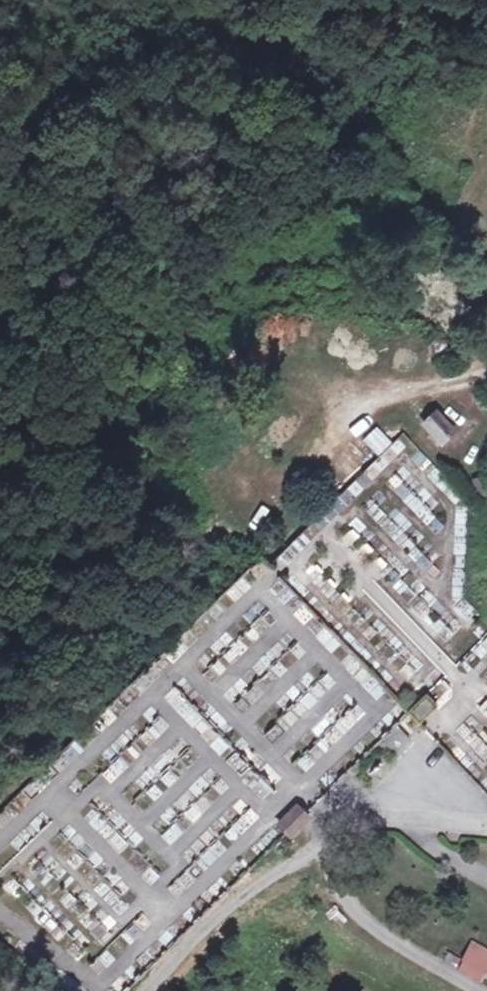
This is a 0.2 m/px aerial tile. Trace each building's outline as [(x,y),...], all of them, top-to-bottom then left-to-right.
[(438,409),(419,423),(438,446),(456,432),(438,409)] [(376,427),(362,441),(376,455),(390,441),(376,427)] [(434,466),(425,475),(454,504),(463,495),(434,466)] [(353,657),(344,665),(374,698),(383,690),(353,657)] [(425,698),(409,714),(419,724),(434,709),(425,698)] [(317,817),(301,801),(280,822),(295,838),(317,817)] [(480,982),(486,969),(486,948),(472,940),(456,969),(480,982)]
